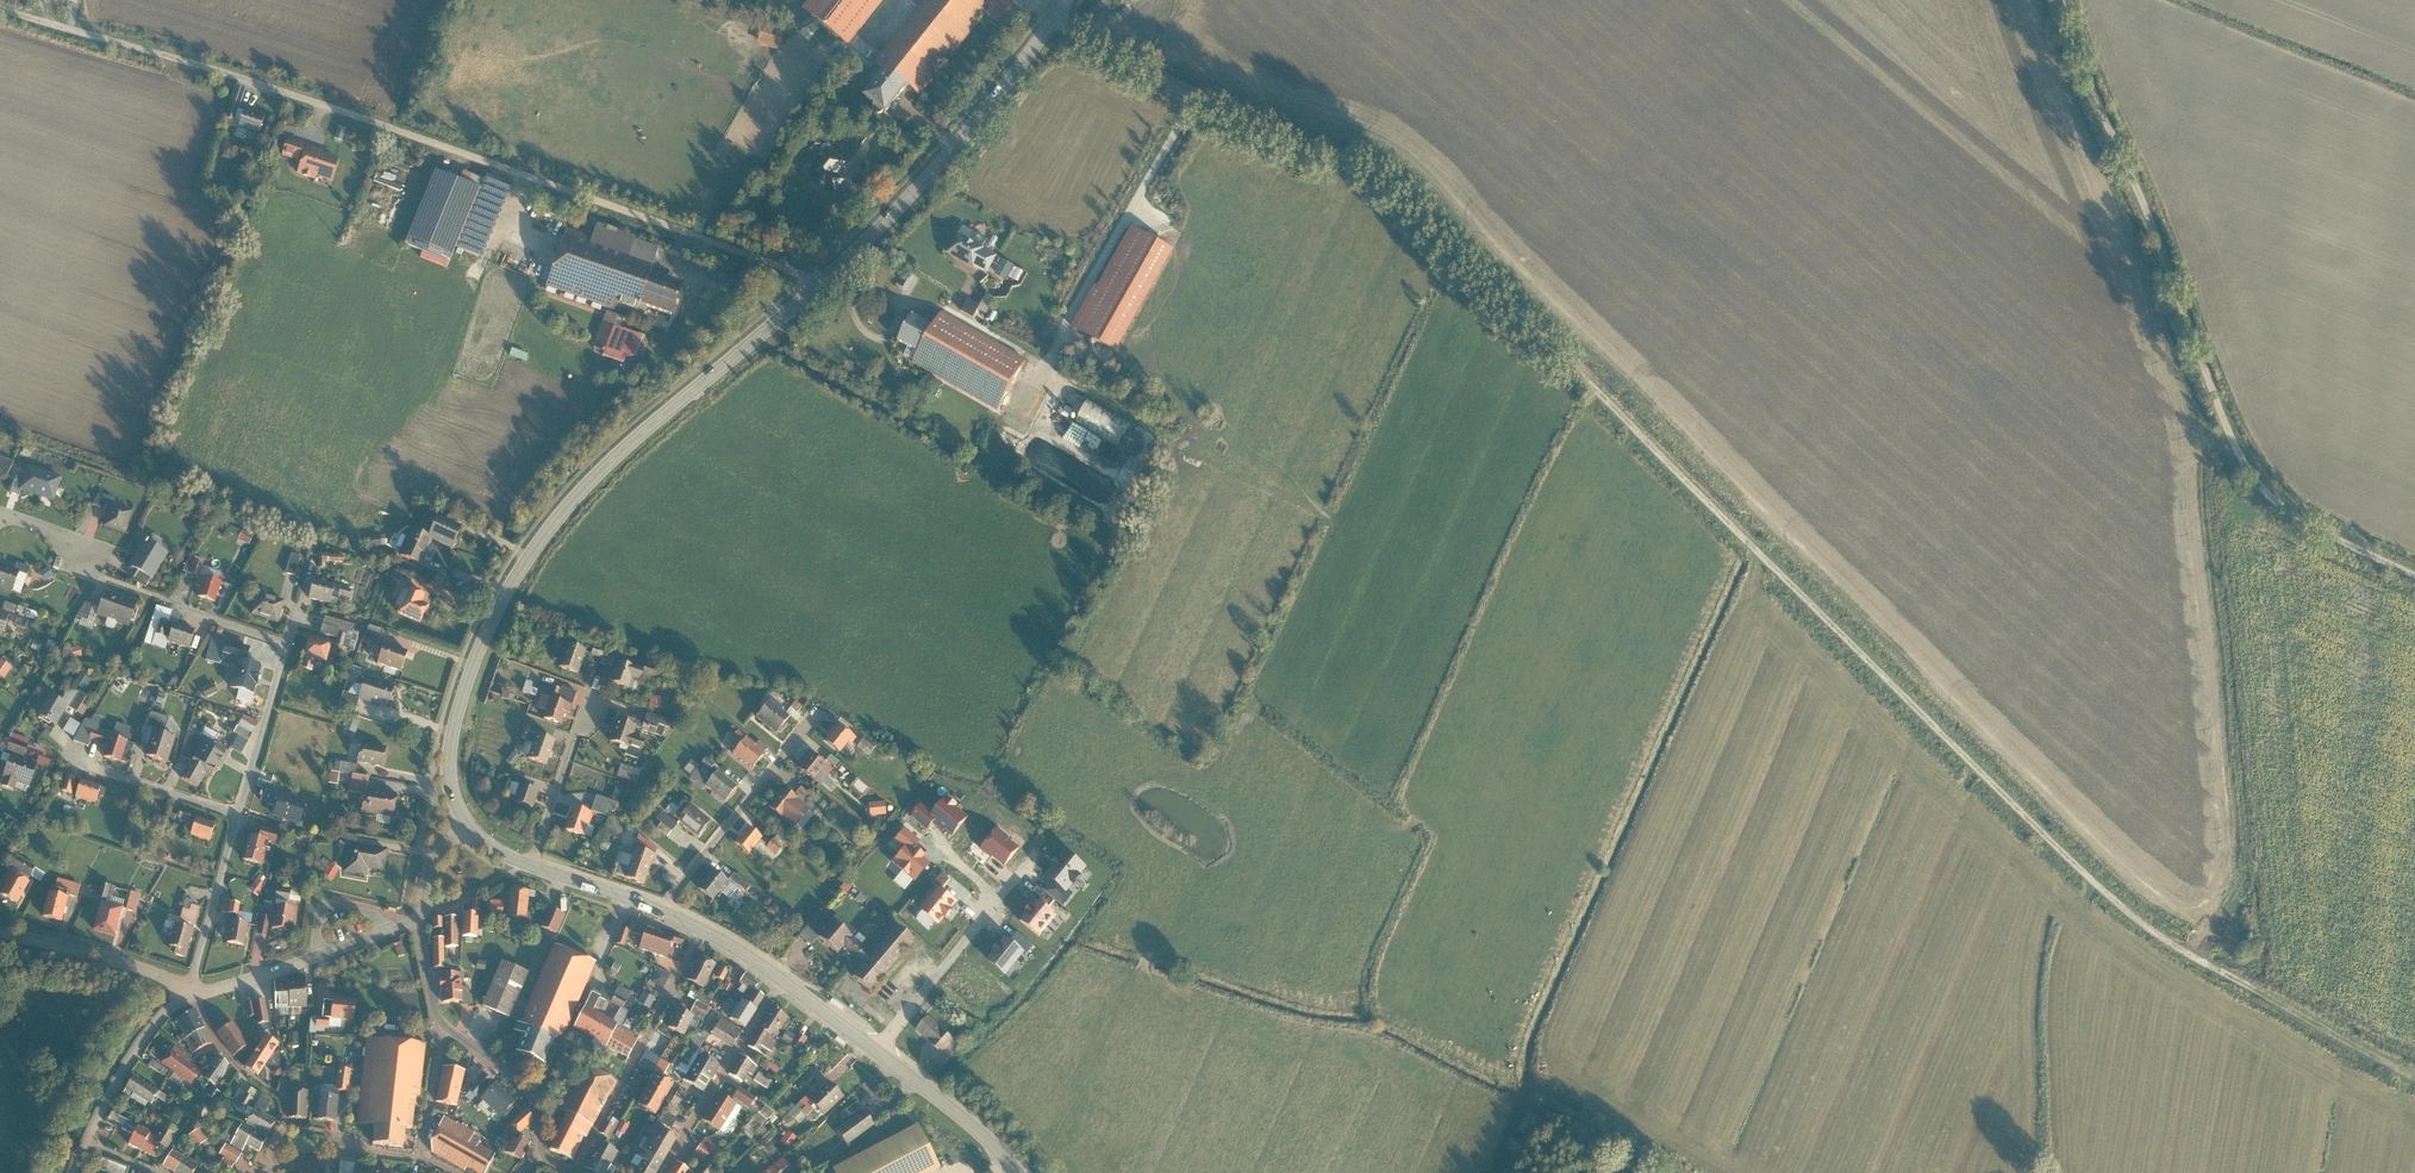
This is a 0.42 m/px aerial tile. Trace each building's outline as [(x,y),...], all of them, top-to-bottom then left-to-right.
[(807,9),(851,42),(883,0),(814,0),(807,9)] [(1022,10),(1010,0),(991,0),(989,4),(984,0),(928,0),(878,64),(887,71),(869,95),(893,114),(915,85),(925,93),(989,12),(1008,27),(1022,10)] [(897,3),(907,11),(916,0),(899,0),(897,3)] [(765,27),(760,43),(779,49),(784,33),(765,27)] [(238,119),(245,94),(236,92),(229,116),(238,119)] [(266,119),(245,113),(240,130),(250,133),(247,142),(259,145),(266,119)] [(306,146),(288,141),(283,158),(302,162),(306,146)] [(328,151),(306,146),(302,162),(299,176),(318,181),(319,177),(335,181),(339,164),(326,160),(328,151)] [(851,165),(832,149),(813,173),(820,179),(818,182),(819,186),(825,191),(829,191),(832,187),(841,195),(850,184),(841,177),(851,165)] [(383,158),(374,181),(401,191),(403,185),(395,182),(398,176),(385,172),(390,160),(383,158)] [(484,191),(441,173),(411,244),(455,263),(461,249),(488,260),(517,191),(489,180),(484,191)] [(1132,225),(1077,326),(1124,352),(1179,251),(1132,225)] [(647,316),(650,308),(660,279),(653,277),(657,267),(586,243),(588,239),(565,231),(546,288),(614,311),(616,306),(647,316)] [(960,234),(948,254),(975,269),(986,249),(960,234)] [(1008,279),(1016,263),(1004,258),(996,274),(1008,279)] [(903,290),(911,294),(920,277),(913,273),(903,290)] [(682,319),(692,290),(660,279),(650,308),(682,319)] [(980,309),(988,314),(997,297),(988,292),(981,304),(970,297),(962,310),(975,317),(980,309)] [(638,361),(645,338),(625,331),(626,326),(618,323),(620,317),(606,313),(595,347),(606,350),(603,358),(627,365),(630,358),(638,361)] [(1026,359),(942,315),(937,325),(918,315),(902,345),(919,354),(915,362),(1001,408),(1026,359)] [(1077,423),(1121,444),(1133,420),(1088,400),(1077,423)] [(20,468),(7,464),(2,481),(15,485),(20,468)] [(54,502),(62,478),(31,468),(23,492),(54,502)] [(113,496),(99,492),(94,506),(104,509),(106,503),(110,505),(113,496)] [(126,535),(134,513),(113,506),(105,528),(126,535)] [(466,530),(444,520),(436,538),(459,547),(466,530)] [(426,565),(437,539),(415,530),(413,536),(404,533),(398,546),(407,550),(405,556),(426,565)] [(256,537),(246,532),(241,541),(251,546),(256,537)] [(385,535),(370,536),(370,546),(385,545),(385,535)] [(154,576),(166,552),(140,539),(137,545),(143,548),(133,566),(141,571),(154,576)] [(302,558),(292,555),(288,573),(298,576),(302,558)] [(344,555),(322,556),(323,568),(326,568),(326,564),(345,563),(344,555)] [(201,574),(204,561),(192,559),(188,571),(201,574)] [(33,568),(18,564),(16,571),(22,573),(31,575),(33,568)] [(0,567),(0,588),(16,593),(22,573),(16,571),(0,567)] [(52,568),(42,572),(45,580),(55,577),(52,568)] [(137,580),(150,585),(154,576),(141,571),(137,580)] [(218,602),(223,583),(198,575),(196,582),(205,585),(202,598),(218,602)] [(336,586),(317,582),(313,600),(332,605),(335,594),(336,586)] [(350,597),(351,590),(336,586),(335,594),(350,597)] [(426,627),(434,608),(424,604),(428,594),(410,586),(397,614),(426,627)] [(132,627),(139,603),(107,592),(98,617),(109,621),(109,627),(112,629),(116,628),(119,624),(132,627)] [(288,603),(259,594),(253,613),(282,622),(288,603)] [(33,612),(7,604),(5,610),(19,614),(15,627),(28,630),(33,612)] [(89,622),(93,607),(86,604),(76,619),(89,622)] [(156,620),(165,622),(162,635),(170,637),(177,612),(159,607),(156,620)] [(0,612),(0,636),(5,638),(12,616),(0,612)] [(360,626),(327,619),(323,635),(338,639),(339,633),(346,635),(343,649),(354,652),(360,626)] [(196,631),(176,625),(170,643),(190,650),(196,631)] [(379,645),(382,632),(366,628),(363,641),(379,645)] [(222,661),(227,642),(212,638),(207,660),(221,664),(222,661)] [(333,645),(310,639),(303,669),(313,672),(316,660),(329,663),(333,645)] [(240,660),(247,662),(250,648),(227,642),(222,661),(239,665),(240,660)] [(71,647),(72,658),(83,657),(82,646),(71,647)] [(373,646),(370,660),(379,662),(382,647),(373,646)] [(581,674),(588,651),(572,646),(565,669),(581,674)] [(406,671),(410,653),(382,647),(378,665),(406,671)] [(608,652),(596,649),(594,655),(602,657),(600,663),(605,664),(608,652)] [(2,660),(0,662),(0,675),(6,678),(13,667),(2,660)] [(239,665),(233,689),(253,694),(260,665),(247,662),(240,660),(239,665)] [(633,667),(617,662),(611,681),(634,688),(639,673),(642,665),(635,662),(633,667)] [(639,673),(660,681),(664,673),(642,665),(639,673)] [(398,687),(367,679),(363,699),(393,706),(398,687)] [(523,693),(537,696),(539,689),(532,688),(534,682),(526,680),(523,693)] [(202,688),(206,698),(218,692),(214,683),(202,688)] [(134,699),(139,693),(131,685),(125,690),(134,699)] [(145,687),(140,697),(149,702),(154,692),(145,687)] [(559,703),(554,701),(548,720),(566,726),(570,715),(573,716),(579,695),(563,690),(559,703)] [(88,695),(82,692),(74,707),(79,711),(88,695)] [(359,698),(344,693),(338,712),(354,716),(359,698)] [(651,708),(663,707),(662,696),(651,697),(651,708)] [(66,707),(50,697),(40,714),(56,724),(66,707)] [(252,701),(239,698),(237,705),(250,709),(252,701)] [(789,708),(775,699),(760,718),(781,734),(792,719),(785,713),(789,708)] [(645,725),(619,714),(611,732),(618,735),(614,743),(631,750),(627,758),(644,765),(652,746),(639,741),(643,730),(645,725)] [(669,721),(649,714),(645,725),(643,730),(663,737),(669,721)] [(255,728),(243,720),(236,731),(249,738),(255,728)] [(858,737),(837,722),(831,730),(834,733),(829,740),(842,751),(849,742),(852,744),(858,737)] [(112,733),(94,727),(91,733),(70,724),(64,733),(79,743),(88,746),(90,739),(106,744),(107,740),(110,740),(111,738),(112,733)] [(149,729),(144,743),(151,745),(156,731),(149,729)] [(532,732),(527,730),(523,741),(529,742),(532,732)] [(178,739),(156,731),(151,745),(147,756),(170,764),(178,739)] [(747,737),(740,732),(736,738),(743,743),(747,737)] [(212,777),(230,751),(205,734),(199,743),(203,746),(182,776),(199,787),(207,774),(212,777)] [(558,742),(535,735),(528,759),(550,766),(558,742)] [(743,743),(734,756),(754,770),(765,755),(756,749),(759,744),(747,737),(743,743)] [(105,757),(122,762),(127,743),(111,738),(110,740),(105,757)] [(29,746),(9,740),(6,750),(26,756),(29,746)] [(874,750),(863,741),(857,748),(868,757),(874,750)] [(388,750),(363,745),(360,762),(385,767),(388,750)] [(515,751),(508,761),(515,765),(521,755),(515,751)] [(832,771),(810,751),(804,758),(808,762),(801,769),(820,785),(832,771)] [(39,765),(13,756),(2,788),(14,792),(18,783),(32,787),(39,765)] [(840,764),(830,757),(826,761),(837,768),(840,764)] [(718,768),(708,760),(704,766),(714,773),(718,768)] [(354,767),(336,763),(334,772),(352,776),(354,767)] [(641,775),(624,769),(621,777),(638,783),(641,775)] [(714,783),(698,769),(689,779),(706,793),(710,788),(714,783)] [(260,784),(270,788),(266,796),(279,802),(283,793),(276,790),(279,784),(274,781),(276,777),(265,772),(260,784)] [(739,788),(722,774),(714,783),(710,788),(728,802),(739,788)] [(371,779),(352,776),(350,794),(368,797),(369,792),(371,779)] [(82,781),(68,777),(64,789),(78,794),(82,781)] [(528,782),(515,778),(513,784),(521,786),(526,788),(528,782)] [(102,787),(82,781),(78,794),(77,798),(97,804),(102,787)] [(526,788),(521,786),(516,801),(537,807),(541,793),(526,788)] [(814,815),(781,787),(772,798),(777,802),(771,810),(798,834),(814,815)] [(815,799),(805,789),(801,793),(811,803),(815,799)] [(399,818),(401,796),(369,792),(368,797),(367,814),(399,818)] [(298,798),(283,793),(279,802),(275,815),(302,823),(307,806),(296,803),(298,798)] [(615,805),(597,797),(592,810),(609,818),(615,805)] [(970,818),(946,799),(935,812),(931,817),(936,821),(956,836),(970,818)] [(885,803),(872,804),(873,816),(886,814),(885,803)] [(936,821),(931,817),(935,812),(924,803),(912,818),(928,831),(936,821)] [(712,821),(694,807),(682,823),(700,837),(712,821)] [(594,816),(574,809),(566,830),(593,840),(596,830),(590,827),(594,816)] [(679,823),(664,812),(657,820),(664,825),(661,829),(669,835),(679,823)] [(177,816),(171,814),(167,828),(173,829),(177,816)] [(198,818),(184,815),(182,822),(196,825),(198,818)] [(211,841),(216,823),(198,818),(196,825),(193,836),(211,841)] [(622,833),(614,819),(606,824),(614,838),(622,833)] [(282,829),(264,824),(260,839),(270,841),(279,843),(282,829)] [(768,842),(751,829),(738,844),(755,858),(768,842)] [(917,842),(905,831),(895,843),(904,851),(906,848),(910,851),(917,842)] [(1006,867),(1019,850),(997,832),(983,849),(1006,867)] [(260,839),(250,836),(244,860),(264,865),(270,841),(260,839)] [(361,839),(344,836),(342,846),(350,847),(360,848),(361,839)] [(785,848),(776,840),(770,847),(780,855),(785,848)] [(360,848),(350,847),(346,875),(366,877),(368,867),(387,869),(389,852),(360,848)] [(617,876),(650,884),(657,852),(633,847),(631,854),(639,856),(636,868),(620,865),(617,876)] [(904,851),(893,864),(914,881),(927,865),(910,851),(906,848),(904,851)] [(1066,854),(1048,876),(1053,881),(1065,890),(1084,868),(1066,854)] [(38,867),(19,857),(14,867),(33,876),(38,867)] [(340,872),(332,866),(325,876),(333,882),(340,872)] [(739,888),(716,868),(697,890),(714,904),(724,892),(731,898),(739,888)] [(19,904),(32,882),(14,872),(2,894),(19,904)] [(939,888),(941,890),(950,879),(943,873),(934,884),(939,888)] [(751,887),(736,874),(732,878),(747,892),(751,887)] [(267,887),(258,880),(250,890),(259,897),(267,887)] [(87,887),(60,881),(58,887),(72,890),(71,895),(84,898),(87,887)] [(1065,890),(1053,881),(1045,891),(1055,899),(1061,905),(1070,894),(1065,890)] [(117,888),(108,886),(105,897),(114,899),(117,888)] [(1039,900),(1048,908),(1055,899),(1039,887),(1032,895),(1039,900)] [(939,888),(921,909),(938,923),(956,902),(941,890),(939,888)] [(531,890),(514,889),(512,918),(530,919),(531,890)] [(291,891),(278,890),(276,900),(290,902),(291,891)] [(142,893),(134,891),(129,907),(137,909),(142,893)] [(64,921),(68,898),(51,895),(47,918),(64,921)] [(505,913),(505,900),(491,899),(491,913),(505,913)] [(1048,908),(1039,900),(1021,922),(1040,937),(1058,915),(1048,908)] [(238,915),(240,903),(224,901),(222,912),(238,915)] [(118,935),(125,908),(100,902),(93,929),(118,935)] [(196,930),(202,907),(194,905),(192,911),(184,909),(180,926),(196,930)] [(296,908),(272,905),(271,914),(269,927),(293,931),(296,908)] [(567,916),(550,908),(541,927),(558,935),(567,916)] [(481,910),(467,910),(466,935),(480,936),(481,910)] [(271,914),(262,913),(259,933),(268,935),(269,927),(271,914)] [(880,913),(873,922),(880,928),(887,919),(880,913)] [(459,918),(446,918),(446,947),(460,947),(459,918)] [(865,947),(833,920),(818,937),(840,956),(845,951),(855,959),(865,947)] [(246,945),(250,924),(229,921),(225,942),(246,945)] [(189,958),(196,930),(180,926),(165,922),(164,928),(173,930),(169,947),(180,950),(178,956),(189,958)] [(874,993),(921,941),(903,924),(875,956),(865,947),(855,959),(865,969),(857,978),(874,993)] [(667,933),(636,925),(634,935),(644,937),(641,948),(661,953),(667,933)] [(623,927),(619,943),(626,945),(630,929),(623,927)] [(690,939),(667,933),(661,953),(675,957),(679,944),(687,947),(690,939)] [(1011,943),(1023,952),(1027,954),(1033,946),(1017,935),(1011,943)] [(445,939),(431,939),(431,967),(445,967),(445,939)] [(1007,974),(1023,952),(1011,943),(1006,939),(990,962),(1007,974)] [(407,956),(403,944),(394,947),(399,959),(407,956)] [(599,964),(556,944),(522,1020),(559,1036),(565,1040),(599,964)] [(706,986),(718,964),(701,955),(690,977),(706,986)] [(532,974),(504,962),(484,1007),(512,1019),(532,974)] [(658,969),(652,980),(664,986),(670,975),(658,969)] [(465,972),(437,973),(439,1005),(466,1004),(465,972)] [(311,1007),(309,978),(288,980),(288,981),(290,1008),(311,1007)] [(290,1008),(288,981),(273,982),(275,1009),(290,1008)] [(632,993),(620,987),(612,1003),(625,1009),(632,993)] [(767,996),(754,989),(745,1003),(757,1011),(767,996)] [(658,1000),(647,993),(641,1003),(652,1010),(658,1000)] [(355,1000),(333,998),(333,1001),(331,1018),(353,1020),(355,1000)] [(271,1024),(268,999),(250,1001),(252,1016),(258,1016),(258,1025),(271,1024)] [(333,1001),(325,1000),(323,1016),(315,1015),(313,1033),(329,1035),(331,1018),(333,1001)] [(757,1011),(745,1003),(735,1019),(748,1026),(757,1011)] [(620,1025),(587,1006),(575,1027),(610,1045),(620,1025)] [(792,1018),(773,1007),(761,1026),(780,1038),(792,1018)] [(684,1034),(692,1015),(676,1008),(668,1027),(684,1034)] [(197,1011),(175,1020),(183,1039),(184,1038),(205,1030),(197,1011)] [(930,1017),(917,1032),(941,1053),(955,1038),(930,1017)] [(742,1030),(723,1019),(713,1038),(732,1048),(742,1030)] [(518,1051),(546,1064),(559,1036),(522,1020),(517,1031),(526,1035),(518,1051)] [(249,1046),(233,1024),(220,1033),(235,1056),(249,1046)] [(630,1056),(640,1036),(620,1025),(610,1045),(630,1056)] [(761,1026),(749,1046),(768,1057),(780,1038),(761,1026)] [(190,1054),(211,1046),(205,1030),(184,1038),(190,1054)] [(790,1045),(795,1037),(787,1032),(782,1039),(790,1045)] [(962,1032),(957,1038),(963,1043),(968,1037),(962,1032)] [(282,1046),(266,1035),(257,1048),(271,1059),(282,1046)] [(707,1044),(694,1035),(684,1049),(689,1052),(685,1057),(693,1062),(707,1044)] [(432,1042),(366,1036),(358,1124),(373,1127),(409,1129),(414,1129),(416,1106),(421,1106),(426,1056),(431,1056),(432,1042)] [(352,1057),(353,1044),(345,1043),(343,1056),(352,1057)] [(195,1058),(177,1046),(164,1066),(194,1084),(202,1071),(191,1064),(195,1058)] [(246,1063),(260,1074),(271,1059),(257,1048),(246,1063)] [(233,1066),(216,1053),(210,1061),(217,1066),(208,1079),(218,1086),(233,1066)] [(648,1066),(654,1057),(647,1053),(642,1063),(648,1066)] [(720,1067),(700,1056),(694,1066),(713,1078),(720,1067)] [(759,1067),(742,1056),(732,1073),(745,1081),(750,1072),(754,1075),(759,1067)] [(592,1123),(618,1072),(587,1057),(561,1107),(570,1111),(592,1123)] [(669,1065),(660,1061),(654,1073),(663,1078),(669,1065)] [(694,1066),(685,1081),(704,1093),(713,1078),(694,1066)] [(463,1072),(445,1068),(438,1103),(456,1107),(463,1072)] [(676,1086),(654,1073),(637,1103),(658,1116),(676,1086)] [(772,1079),(762,1073),(757,1082),(768,1088),(772,1079)] [(477,1100),(494,1081),(487,1075),(470,1094),(477,1100)] [(161,1091),(134,1076),(126,1090),(153,1105),(161,1091)] [(848,1098),(834,1083),(813,1103),(814,1104),(808,1110),(806,1112),(815,1122),(823,1114),(827,1117),(848,1098)] [(501,1120),(517,1103),(497,1085),(482,1101),(501,1120)] [(262,1096),(251,1089),(242,1104),(254,1111),(262,1096)] [(309,1091),(290,1090),(289,1118),(309,1119),(309,1091)] [(758,1099),(744,1090),(738,1099),(752,1108),(758,1099)] [(742,1107),(722,1094),(702,1122),(723,1136),(742,1107)] [(340,1097),(321,1095),(319,1119),(338,1121),(340,1097)] [(273,1103),(262,1096),(254,1111),(245,1125),(268,1138),(277,1121),(266,1115),(273,1103)] [(808,1110),(802,1103),(784,1119),(791,1126),(806,1112),(808,1110)] [(860,1109),(856,1103),(843,1112),(847,1118),(860,1109)] [(210,1113),(201,1107),(196,1116),(205,1121),(210,1113)] [(537,1119),(529,1109),(512,1122),(520,1132),(537,1119)] [(877,1121),(867,1110),(839,1135),(849,1146),(877,1121)] [(592,1123),(570,1111),(552,1152),(575,1162),(592,1123)] [(679,1120),(665,1113),(661,1122),(675,1129),(679,1120)] [(445,1117),(432,1140),(431,1152),(464,1172),(468,1167),(479,1172),(488,1172),(498,1154),(483,1147),(484,1143),(477,1140),(478,1134),(445,1117)] [(163,1147),(168,1149),(178,1130),(160,1120),(153,1133),(158,1135),(154,1142),(163,1147)] [(614,1137),(621,1141),(630,1124),(622,1120),(614,1137)] [(615,1128),(605,1123),(600,1133),(610,1138),(615,1128)] [(262,1150),(268,1140),(243,1124),(229,1147),(242,1155),(250,1143),(262,1150)] [(151,1132),(138,1126),(128,1145),(141,1152),(151,1132)] [(372,1146),(407,1149),(409,1129),(373,1127),(372,1146)] [(679,1140),(659,1127),(646,1150),(666,1161),(679,1140)] [(835,1172),(836,1172),(933,1172),(943,1168),(922,1127),(835,1172)] [(209,1143),(200,1131),(188,1140),(197,1152),(209,1143)] [(141,1152),(156,1160),(163,1147),(154,1142),(158,1135),(151,1132),(141,1152)] [(797,1138),(790,1133),(782,1142),(790,1148),(797,1138)] [(694,1154),(706,1162),(718,1145),(706,1137),(694,1154)] [(534,1141),(525,1138),(524,1142),(516,1139),(509,1155),(525,1162),(534,1141)] [(619,1149),(597,1141),(593,1153),(615,1161),(619,1149)] [(227,1145),(221,1156),(226,1159),(221,1168),(231,1172),(242,1155),(229,1147),(227,1145)] [(641,1172),(660,1172),(666,1161),(646,1150),(642,1158),(647,1161),(641,1172)] [(173,1153),(165,1168),(175,1172),(179,1172),(186,1159),(173,1153)] [(593,1153),(587,1168),(600,1172),(605,1172),(606,1170),(612,1172),(616,1172),(621,1163),(615,1161),(593,1153)] [(109,1172),(125,1172),(127,1166),(101,1158),(98,1170),(109,1172)] [(200,1166),(186,1159),(179,1172),(196,1172),(200,1166)] [(784,1159),(770,1169),(773,1172),(783,1172),(791,1167),(784,1159)] [(678,1164),(672,1172),(690,1172),(678,1164)]
